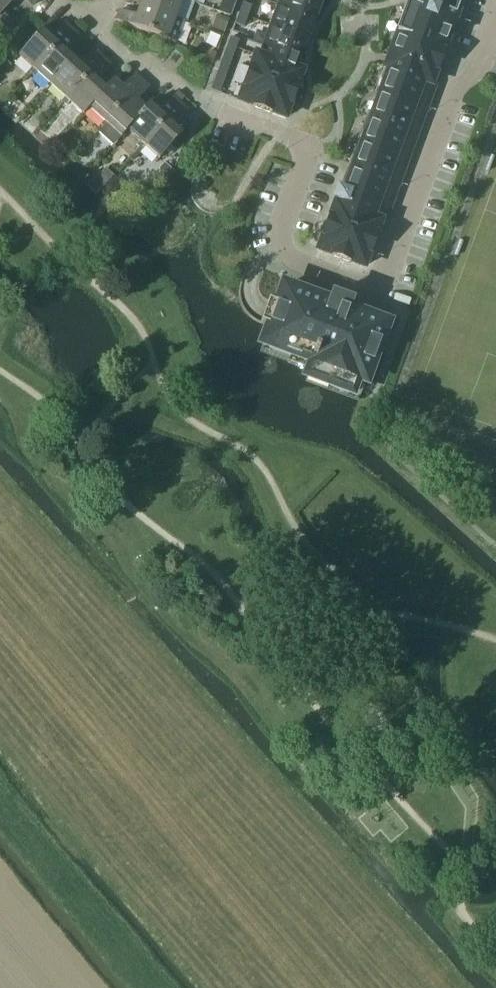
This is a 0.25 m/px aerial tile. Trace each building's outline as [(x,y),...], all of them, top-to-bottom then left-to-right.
[(11,2),(9,0),(0,0),(0,14),(11,2)] [(182,0),(142,0),(140,5),(176,18),(182,0)] [(236,0),(223,0),(219,11),(231,15),(236,0)] [(320,0),(281,0),(280,5),(314,18),(320,0)] [(455,22),(463,0),(410,0),(409,5),(455,22)] [(239,13),(248,16),(252,6),(243,3),(239,13)] [(176,18),(140,5),(136,15),(119,9),(115,19),(176,42),(184,21),(176,18)] [(306,38),(314,18),(280,5),(272,25),(306,38)] [(455,22),(409,5),(407,5),(397,33),(398,33),(386,67),(385,66),(339,191),(338,191),(335,199),(344,203),(342,206),(335,204),(331,217),(330,217),(322,236),(324,236),(319,250),(332,255),(332,256),(351,263),(351,262),(365,267),(370,253),(371,254),(378,235),(377,234),(385,209),(388,210),(434,85),(432,83),(436,72),(437,72),(445,52),(444,52),(455,22)] [(244,27),(248,16),(239,13),(235,24),(244,27)] [(225,32),(229,20),(218,16),(213,28),(225,32)] [(9,30),(16,23),(9,17),(3,24),(9,30)] [(36,70),(74,29),(66,22),(53,35),(45,27),(20,54),(36,70)] [(299,59),(306,38),(272,25),(264,46),(299,59)] [(52,84),(77,56),(68,49),(81,35),(74,29),(36,70),(52,84)] [(220,93),(239,40),(231,37),(211,90),(220,93)] [(295,69),(299,59),(264,46),(260,56),(256,55),(252,68),(250,68),(243,87),(245,87),(240,101),(253,106),(253,107),(272,114),(272,113),(286,118),(290,104),(292,105),(299,86),(297,85),(302,72),(295,69)] [(68,99),(105,58),(98,51),(86,65),(77,56),(52,84),(68,99)] [(109,86),(108,85),(100,78),(113,64),(105,58),(68,99),(84,114),(91,107),(90,106),(109,86)] [(106,121),(143,80),(136,73),(123,87),(114,78),(108,85),(109,86),(90,106),(91,107),(106,121)] [(146,108),(137,100),(150,87),(143,80),(106,121),(108,123),(99,133),(114,146),(122,137),(123,137),(129,130),(128,129),(146,108)] [(143,144),(181,103),(173,96),(161,109),(152,101),(146,108),(128,129),(129,130),(143,144)] [(181,103),(143,144),(159,159),(185,131),(176,123),(188,110),(181,103)] [(164,163),(159,169),(168,177),(174,171),(164,163)] [(104,187),(113,176),(107,170),(97,180),(104,187)] [(329,303),(284,286),(278,303),(269,300),(261,323),(270,326),(262,346),(290,357),(288,363),(309,371),(306,380),(360,399),(387,324),(349,310),(352,302),(333,295),(329,303)]
